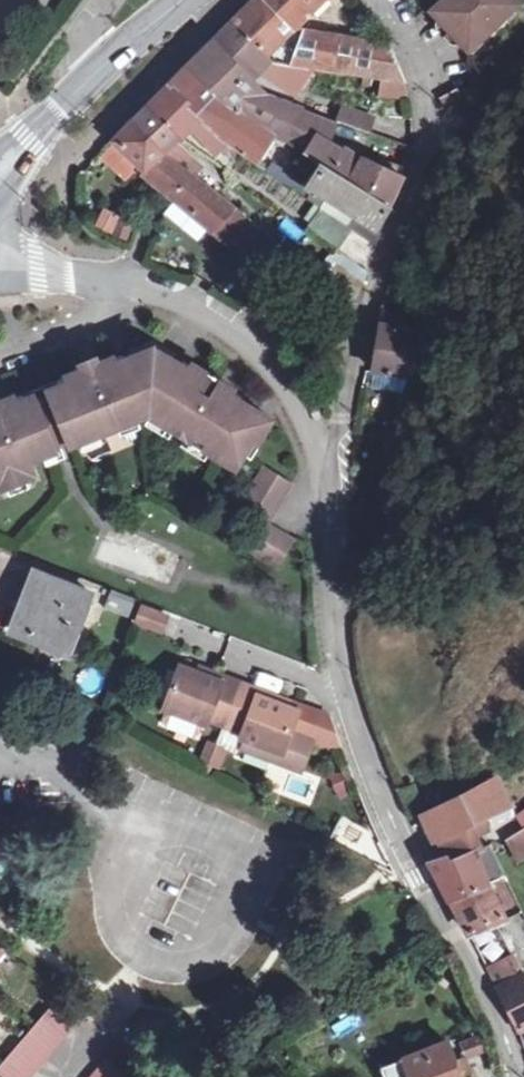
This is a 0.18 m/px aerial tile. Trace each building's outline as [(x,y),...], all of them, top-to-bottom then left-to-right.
[(232,25),(270,63),(311,70),(381,83),(403,86),(397,66),(389,46),(294,30),(290,30),(259,0),(257,0),(246,11),(232,25)] [(290,30),(294,30),(322,0),(259,0),(290,30)] [(432,13),(440,21),(464,44),(471,52),(509,16),(495,1),(496,0),(445,0),(432,13)] [(517,0),(496,0),(495,1),(509,16),(521,4),(517,0)] [(452,46),(464,44),(440,21),(437,31),(452,46)] [(222,35),(212,45),(250,83),(258,75),(294,99),(311,70),(270,63),(232,25),(222,35)] [(200,57),(188,69),(226,107),(278,139),(281,141),(298,111),(266,100),(250,83),(212,45),(200,57)] [(178,79),(167,90),(204,127),(228,146),(243,158),(259,169),(278,139),(226,107),(188,69),(178,79)] [(407,99),(403,86),(381,83),(380,98),(400,102),(407,99)] [(158,99),(148,109),(181,140),(190,131),(216,156),(219,152),(238,165),(243,158),(228,146),(204,127),(167,90),(158,99)] [(448,105),(461,100),(459,92),(445,96),(448,105)] [(140,118),(131,127),(178,164),(192,176),(202,183),(208,174),(174,147),(181,140),(148,109),(140,118)] [(369,137),(373,123),(342,110),(337,125),(369,137)] [(281,141),(306,156),(316,139),(328,146),(335,125),(298,111),(281,141)] [(178,164),(131,127),(122,136),(114,145),(116,147),(139,170),(157,187),(178,164)] [(374,138),(369,155),(399,165),(405,149),(374,138)] [(325,168),(351,183),(363,160),(347,152),(344,156),(328,146),(316,139),(306,156),(325,168)] [(139,170),(116,147),(104,160),(127,182),(139,170)] [(351,183),(391,208),(403,178),(363,160),(351,183)] [(170,198),(192,176),(178,164),(157,187),(170,198)] [(377,248),(391,208),(351,183),(325,168),(311,189),(273,166),(267,174),(321,210),(352,231),(377,248)] [(261,229),(202,183),(192,176),(170,198),(211,233),(213,231),(239,255),(261,229)] [(340,246),(352,231),(321,210),(310,225),(340,246)] [(130,239),(134,225),(115,220),(111,234),(130,239)] [(341,252),(334,261),(358,279),(365,271),(341,252)] [(351,300),(362,284),(339,266),(327,281),(351,300)] [(413,380),(421,322),(384,315),(374,375),(413,380)] [(54,402),(69,441),(73,449),(148,419),(191,445),(196,438),(207,444),(202,452),(236,472),(252,445),(258,448),(274,422),(234,398),(224,414),(210,406),(220,390),(173,361),(177,355),(158,343),(131,353),(133,360),(50,393),(54,402)] [(234,398),(220,390),(210,406),(224,414),(234,398)] [(2,477),(5,485),(29,475),(26,467),(58,454),(55,447),(39,407),(36,399),(0,413),(0,416),(2,420),(0,421),(0,478),(2,477)] [(46,404),(39,407),(55,447),(62,444),(69,441),(54,402),(46,404)] [(242,506),(268,521),(292,483),(265,467),(242,506)] [(296,538),(268,521),(251,551),(279,567),(296,538)] [(73,646),(92,596),(35,574),(13,629),(52,645),(55,639),(73,646)] [(133,606),(110,596),(104,610),(127,620),(133,606)] [(134,624),(161,634),(168,616),(141,606),(134,624)] [(223,678),(221,684),(181,668),(164,711),(206,727),(209,721),(243,735),(241,741),(278,755),(274,765),(303,776),(314,745),(291,736),(299,714),(261,699),(263,693),(223,678)] [(278,755),(241,741),(238,751),(274,765),(278,755)] [(226,750),(205,742),(198,763),(218,771),(226,750)] [(424,818),(435,843),(464,831),(470,844),(491,834),(486,821),(511,810),(499,781),(424,818)] [(435,843),(443,860),(448,858),(451,863),(474,854),(470,844),(464,831),(435,843)] [(512,843),(522,861),(523,860),(523,837),(512,843)] [(432,865),(451,901),(487,885),(506,877),(491,848),(474,854),(451,863),(448,858),(443,860),(432,865)] [(506,877),(487,885),(505,919),(522,911),(506,877)] [(451,901),(487,968),(514,955),(498,922),(505,919),(487,885),(451,901)] [(487,968),(520,1031),(523,1043),(523,976),(514,955),(487,968)] [(330,1034),(359,1026),(355,1012),(326,1020),(330,1034)] [(71,1034),(49,1015),(0,1071),(0,1076),(33,1076),(71,1034)] [(463,1041),(469,1056),(497,1046),(493,1031),(463,1041)] [(402,1052),(406,1063),(431,1053),(426,1042),(402,1052)] [(406,1063),(412,1076),(461,1076),(461,1075),(455,1060),(449,1046),(431,1053),(406,1063)] [(463,1058),(455,1060),(461,1075),(469,1072),(463,1058)] [(382,1065),(385,1076),(408,1076),(403,1059),(382,1065)] [(106,1064),(94,1076),(120,1076),(106,1064)]
